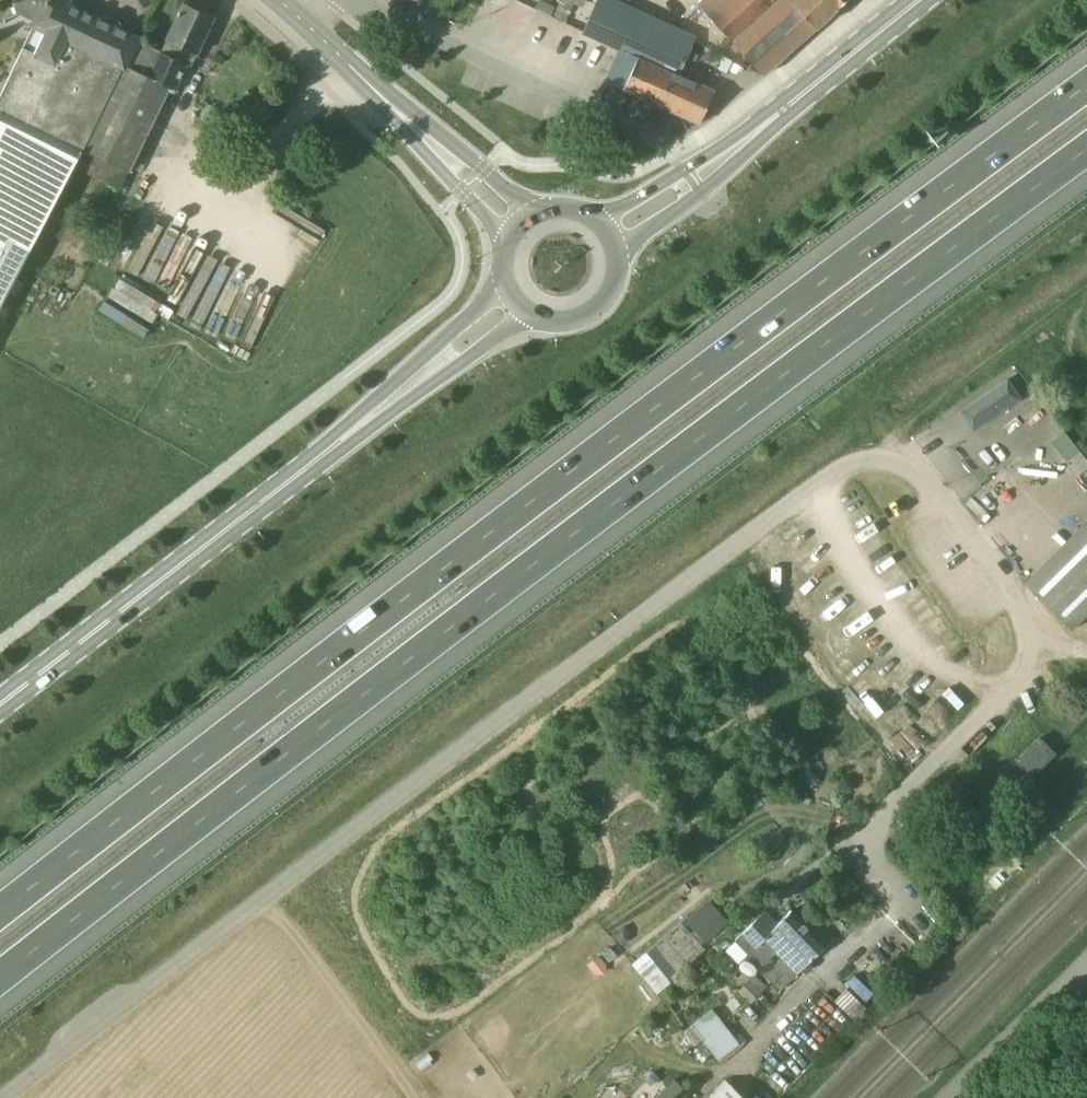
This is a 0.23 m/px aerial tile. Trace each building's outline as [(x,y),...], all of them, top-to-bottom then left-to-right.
[(73,171),(140,41),(141,39),(120,29),(122,26),(120,22),(108,16),(105,18),(103,21),(99,20),(97,16),(73,5),(70,6),(67,4),(69,0),(18,0),(15,6),(17,13),(34,20),(33,24),(11,73),(0,96),(0,309),(73,171)] [(507,10),(502,20),(517,28),(524,13),(528,15),(536,0),(487,0),(507,10)] [(675,31),(657,23),(606,0),(597,0),(583,31),(622,49),(607,81),(624,88),(623,89),(700,123),(715,90),(679,74),(695,40),(675,31)] [(773,67),(845,0),(707,0),(700,7),(764,75),(773,67)] [(192,66),(214,17),(184,3),(161,51),(140,41),(73,171),(123,190),(170,84),(177,87),(187,64),(192,66)] [(70,205),(78,191),(67,185),(59,199),(70,205)] [(1078,475),(1086,468),(1086,459),(1065,431),(1053,440),(1069,460),(1067,462),(1078,475)] [(1032,590),(1072,630),(1086,615),(1086,522),(1086,521),(1074,533),(1081,541),(1032,590)] [(1031,776),(1055,753),(1040,738),(1016,761),(1031,776)] [(707,943),(729,921),(708,899),(686,921),(707,943)] [(780,990),(825,946),(791,910),(774,928),(761,914),(736,939),(750,953),(752,952),(764,964),(776,953),(782,958),(765,974),(780,990)] [(625,925),(613,934),(622,945),(628,940),(629,932),(625,925)] [(726,950),(730,945),(726,940),(718,948),(722,953),(726,950)] [(609,962),(617,956),(610,947),(602,954),(609,962)] [(646,952),(632,964),(657,994),(671,982),(646,952)] [(762,992),(762,991),(749,979),(738,991),(751,1004),(762,992)] [(740,1044),(714,1010),(692,1026),(718,1060),(740,1044)] [(684,1088),(675,1079),(655,1097),(673,1097),(684,1088)] [(727,1081),(711,1097),(745,1097),(727,1081)]
